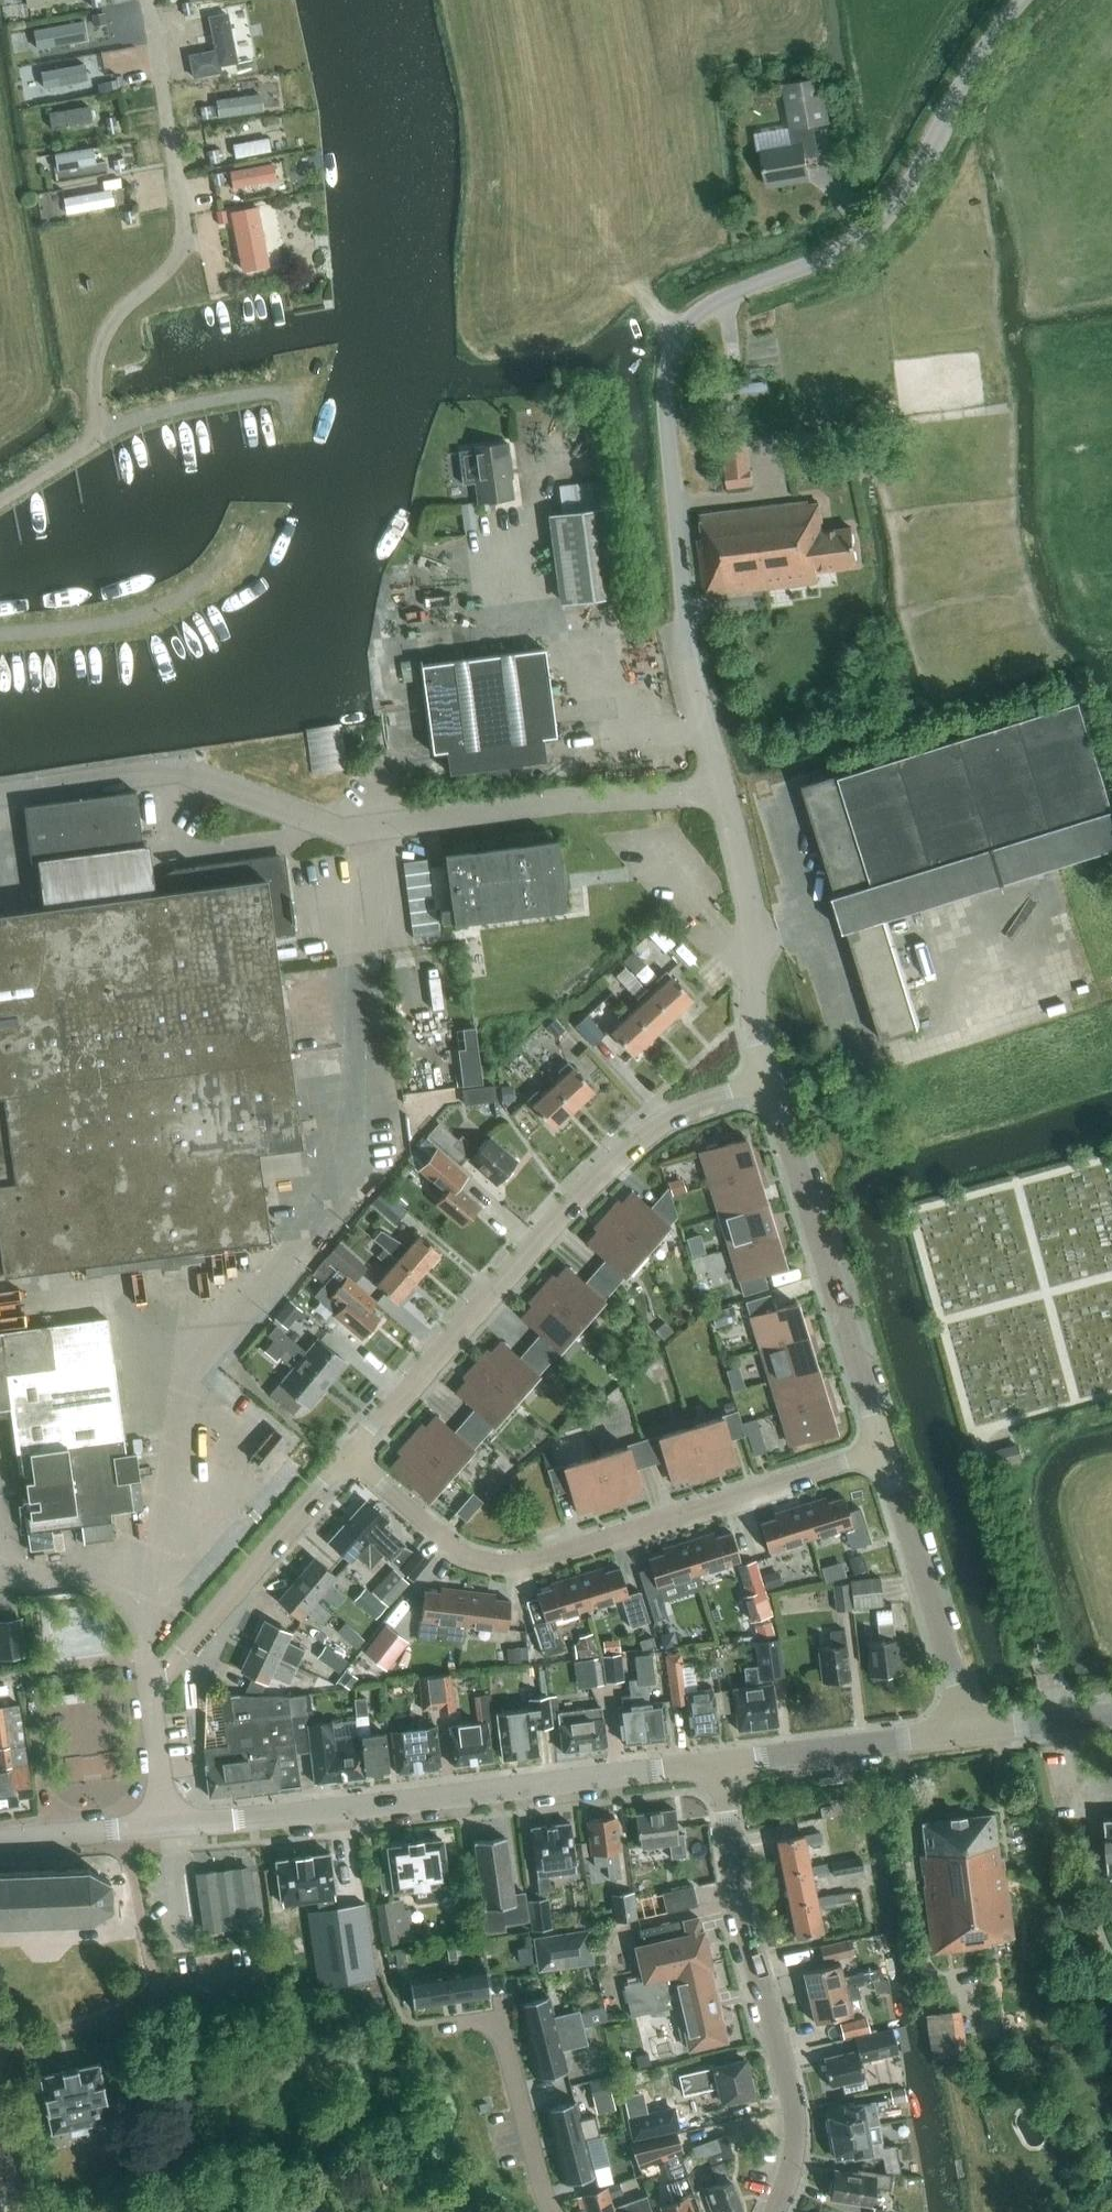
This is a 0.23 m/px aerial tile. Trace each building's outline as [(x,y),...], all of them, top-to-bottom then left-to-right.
[(233,3),(241,54),(254,52),(245,1),(233,3)] [(182,5),(184,16),(193,14),(190,3),(182,5)] [(193,78),(221,73),(220,66),(238,63),(228,13),(207,17),(214,49),(188,54),(193,78)] [(92,16),(93,25),(104,23),(103,14),(92,16)] [(84,20),(33,29),(36,49),(87,40),(84,20)] [(84,63),(40,71),(43,88),(87,80),(84,63)] [(782,84),(790,129),(813,125),(829,122),(822,77),(782,84)] [(111,90),(109,81),(99,84),(100,92),(111,90)] [(261,93),(216,100),(218,117),(264,110),(261,93)] [(89,106),(49,112),(51,129),(92,122),(89,106)] [(203,119),(211,118),(208,106),(200,108),(203,119)] [(108,134),(117,133),(115,121),(106,123),(108,134)] [(761,151),(767,186),(808,179),(805,157),(818,155),(813,125),(790,129),(792,145),(761,151)] [(268,137),(232,144),(234,157),(270,151),(268,137)] [(93,147),(53,153),(56,171),(96,164),(93,147)] [(218,161),(216,150),(208,151),(211,163),(218,161)] [(113,161),(115,173),(124,171),(122,160),(113,161)] [(273,163),(229,171),(232,188),(276,179),(273,163)] [(213,175),(215,186),(224,185),(222,173),(213,175)] [(63,198),(66,214),(114,205),(111,189),(63,198)] [(257,203),(229,209),(242,270),(269,264),(257,203)] [(216,212),(218,224),(227,223),(225,210),(216,212)] [(124,214),(126,224),(135,223),(133,212),(124,214)] [(728,489),(752,485),(747,441),(722,444),(725,471),(728,489)] [(470,447),(471,450),(458,452),(462,484),(475,483),(478,503),(514,499),(511,478),(513,478),(508,442),(470,447)] [(807,506),(807,502),(699,515),(702,539),(697,539),(704,597),(818,582),(816,571),(857,565),(852,528),(823,532),(819,504),(807,506)] [(611,507),(548,516),(560,605),(623,596),(611,507)] [(476,529),(475,518),(462,520),(464,530),(476,529)] [(545,760),(542,738),(556,736),(544,649),(420,665),(432,753),(446,751),(449,773),(487,768),(489,781),(509,779),(507,765),(545,760)] [(403,681),(415,680),(413,661),(400,663),(403,681)] [(1080,700),(840,775),(839,774),(803,785),(837,895),(833,896),(844,932),(848,931),(882,1040),(920,1028),(886,919),(1111,848),(1111,803),(1080,700)] [(342,727),(306,732),(306,736),(312,773),(348,768),(342,727)] [(31,863),(38,862),(44,908),(0,914),(0,1257),(2,1273),(84,1263),(86,1277),(100,1275),(100,1272),(203,1259),(201,1246),(268,1239),(256,1151),(300,1146),(288,1056),(276,967),(272,936),(295,933),(293,922),(294,922),(291,898),(290,898),(284,854),(195,865),(174,868),(177,891),(153,894),(147,848),(143,848),(135,792),(24,806),(31,863)] [(452,907),(439,908),(442,924),(454,922),(454,923),(565,908),(556,841),(445,855),(452,907)] [(301,868),(302,851),(287,851),(287,868),(301,868)] [(424,855),(398,858),(400,871),(426,868),(424,855)] [(426,868),(400,871),(401,884),(428,881),(426,868)] [(428,881),(401,884),(403,897),(429,894),(428,881)] [(429,894),(403,897),(405,910),(431,907),(429,894)] [(431,907),(405,910),(407,924),(433,920),(431,907)] [(433,920),(407,924),(408,937),(434,933),(433,920)] [(634,973),(645,962),(633,950),(623,960),(634,973)] [(637,998),(646,990),(638,981),(627,969),(619,977),(630,989),(637,998)] [(652,993),(674,1016),(692,1000),(665,971),(656,980),(661,985),(652,993)] [(674,1016),(652,993),(650,994),(646,990),(637,998),(642,1003),(631,1012),(653,1036),(674,1016)] [(653,1036),(631,1012),(627,1008),(618,1016),(622,1021),(611,1031),(632,1055),(653,1036)] [(592,1045),(604,1033),(586,1014),(574,1026),(590,1042),(592,1045)] [(558,1042),(566,1035),(557,1024),(549,1031),(558,1042)] [(462,1085),(482,1083),(475,1027),(462,1029),(465,1048),(457,1049),(462,1085)] [(552,1085),(574,1109),(594,1091),(567,1062),(558,1071),(563,1075),(552,1085)] [(554,1128),(574,1109),(552,1085),(541,1096),(536,1091),(527,1099),(554,1128)] [(465,1104),(495,1100),(494,1086),(463,1090),(465,1104)] [(511,1100),(509,1086),(501,1088),(503,1102),(511,1100)] [(427,1136),(460,1165),(467,1157),(497,1183),(505,1174),(508,1174),(512,1169),(512,1166),(516,1162),(488,1138),(478,1149),(462,1135),(458,1140),(438,1123),(427,1136)] [(711,1184),(755,1171),(745,1138),(718,1147),(717,1144),(705,1147),(706,1150),(701,1152),(711,1184)] [(467,1176),(436,1149),(418,1169),(444,1192),(435,1203),(462,1227),(480,1206),(457,1187),(467,1176)] [(755,1171),(711,1184),(720,1215),(764,1202),(759,1182),(755,1171)] [(382,1189),(371,1202),(373,1203),(385,1214),(389,1211),(397,1218),(405,1209),(382,1189)] [(608,1214),(647,1248),(668,1224),(633,1193),(619,1209),(615,1205),(608,1214)] [(764,1202),(720,1215),(730,1247),(774,1233),(771,1222),(764,1202)] [(624,1274),(647,1248),(608,1214),(598,1224),(603,1228),(589,1244),(606,1258),(624,1274)] [(384,1248),(418,1277),(439,1253),(419,1235),(408,1247),(403,1243),(398,1239),(381,1229),(373,1237),(385,1247),(384,1248)] [(774,1233),(730,1247),(740,1279),(784,1265),(778,1246),(774,1233)] [(355,1281),(367,1267),(339,1242),(336,1245),(326,1257),(337,1267),(343,1272),(344,1271),(355,1281)] [(397,1302),(418,1277),(384,1248),(378,1255),(386,1263),(388,1261),(393,1265),(376,1284),(397,1302)] [(325,1257),(316,1268),(327,1278),(337,1267),(326,1257),(325,1257)] [(542,1288),(581,1322),(602,1298),(568,1268),(554,1284),(550,1280),(542,1288)] [(379,1318),(331,1276),(321,1288),(331,1297),(333,1294),(343,1303),(333,1315),(350,1329),(351,1327),(363,1337),(364,1335),(367,1335),(371,1331),(371,1328),(379,1318)] [(558,1349),(581,1322),(542,1288),(533,1299),(537,1303),(523,1318),(558,1349)] [(289,1301),(275,1319),(287,1328),(301,1310),(289,1301)] [(796,1303),(752,1317),(761,1348),(805,1334),(796,1303)] [(732,1326),(730,1322),(738,1320),(733,1305),(711,1312),(716,1327),(716,1326),(718,1331),(732,1326)] [(11,1415),(16,1452),(27,1532),(29,1546),(30,1549),(54,1546),(52,1533),(52,1529),(79,1526),(81,1525),(83,1544),(84,1544),(84,1541),(112,1531),(110,1522),(111,1522),(110,1511),(132,1508),(128,1480),(139,1479),(135,1452),(125,1454),(123,1439),(107,1319),(93,1321),(93,1320),(0,1332),(0,1417),(11,1415)] [(673,1330),(667,1322),(656,1331),(663,1339),(673,1330)] [(272,1341),(325,1384),(345,1361),(319,1340),(308,1353),(275,1325),(268,1334),(274,1339),(272,1341)] [(805,1334),(761,1348),(771,1380),(815,1366),(809,1347),(805,1334)] [(307,1406),(325,1384),(272,1341),(264,1350),(276,1361),(279,1357),(291,1367),(290,1369),(293,1371),(281,1385),(279,1383),(270,1394),(292,1413),(302,1402),(307,1406)] [(477,1363),(516,1397),(537,1373),(518,1356),(502,1343),(488,1358),(484,1355),(477,1363)] [(529,1344),(518,1356),(537,1373),(548,1361),(529,1344)] [(493,1423),(516,1397),(477,1363),(468,1373),(472,1377),(458,1393),(474,1407),(493,1423)] [(821,1386),(815,1366),(771,1380),(781,1412),(825,1398),(821,1386)] [(825,1398),(781,1412),(791,1444),(796,1442),(797,1445),(809,1442),(808,1439),(835,1430),(829,1410),(825,1398)] [(732,1400),(724,1402),(726,1411),(735,1408),(732,1400)] [(474,1407),(463,1419),(482,1436),(493,1423),(474,1407)] [(412,1437),(451,1472),(472,1448),(437,1417),(423,1433),(419,1429),(412,1437)] [(691,1427),(707,1476),(717,1473),(716,1468),(736,1461),(722,1417),(691,1427)] [(754,1421),(744,1424),(747,1432),(756,1429),(754,1421)] [(693,1480),(707,1476),(691,1427),(658,1437),(672,1481),(692,1475),(693,1480)] [(428,1498),(451,1472),(412,1437),(402,1448),(407,1452),(393,1467),(428,1498)] [(596,1456),(611,1506),(623,1502),(621,1497),(641,1491),(627,1446),(596,1456)] [(995,1466),(1021,1458),(1017,1446),(991,1453),(995,1466)] [(599,1510),(611,1506),(596,1456),(563,1466),(571,1490),(577,1510),(597,1504),(599,1510)] [(563,1466),(548,1471),(555,1495),(571,1490),(563,1466)] [(470,1514),(485,1492),(473,1483),(457,1505),(470,1514)] [(800,1506),(810,1538),(852,1525),(843,1497),(826,1502),(825,1498),(800,1506)] [(382,1553),(381,1555),(386,1559),(410,1580),(428,1561),(415,1549),(411,1554),(381,1527),(387,1520),(366,1500),(347,1521),(382,1553)] [(768,1551),(810,1538),(800,1506),(775,1514),(776,1518),(759,1524),(768,1551)] [(369,1568),(381,1555),(382,1553),(347,1521),(328,1541),(350,1561),(355,1555),(369,1568)] [(52,1533),(54,1546),(55,1551),(64,1549),(62,1532),(52,1533)] [(713,1533),(688,1541),(698,1573),(740,1560),(731,1532),(714,1538),(713,1533)] [(658,1586),(698,1573),(688,1541),(663,1549),(664,1553),(647,1559),(650,1567),(639,1571),(654,1620),(668,1616),(658,1586)] [(863,1557),(851,1561),(855,1573),(867,1569),(863,1557)] [(296,1579),(318,1598),(321,1594),(336,1608),(346,1596),(331,1583),(336,1577),(314,1558),(296,1579)] [(739,1565),(746,1586),(744,1587),(752,1612),(770,1606),(756,1559),(739,1565)] [(388,1606),(409,1582),(393,1567),(372,1590),(388,1606)] [(576,1576),(586,1609),(621,1598),(630,1628),(649,1622),(640,1591),(628,1595),(620,1568),(603,1573),(602,1569),(576,1576)] [(762,1574),(766,1589),(783,1584),(778,1569),(762,1574)] [(553,1619),(586,1609),(576,1576),(552,1584),(553,1588),(536,1593),(545,1621),(533,1624),(542,1655),(562,1649),(553,1619)] [(853,1609),(883,1605),(880,1576),(850,1579),(853,1609)] [(316,1601),(318,1598),(296,1579),(278,1599),(300,1619),(306,1612),(321,1625),(331,1614),(316,1601)] [(836,1611),(852,1609),(848,1582),(832,1584),(836,1611)] [(375,1618),(386,1606),(365,1587),(354,1599),(375,1618)] [(464,1625),(468,1591),(442,1588),(441,1593),(424,1590),(420,1619),(464,1625)] [(468,1591),(464,1625),(507,1630),(511,1601),(493,1599),(494,1594),(468,1591)] [(899,1673),(893,1623),(891,1611),(876,1613),(878,1625),(879,1625),(881,1641),(868,1642),(872,1677),(876,1676),(878,1678),(884,1677),(886,1675),(899,1673)] [(28,1655),(22,1616),(0,1619),(0,1659),(28,1655)] [(775,1635),(770,1620),(754,1625),(759,1640),(775,1635)] [(252,1645),(279,1658),(280,1654),(299,1663),(305,1650),(287,1641),(290,1633),(264,1621),(252,1645)] [(408,1642),(388,1626),(366,1655),(387,1671),(408,1642)] [(836,1683),(837,1681),(850,1679),(844,1629),(830,1630),(832,1646),(819,1648),(823,1682),(827,1682),(830,1684),(836,1683)] [(583,1634),(575,1649),(576,1658),(599,1655),(598,1652),(595,1640),(592,1632),(583,1634)] [(670,1633),(661,1635),(664,1647),(676,1644),(674,1636),(670,1633)] [(656,1646),(653,1636),(639,1640),(642,1650),(656,1646)] [(760,1678),(771,1677),(784,1675),(779,1638),(755,1641),(760,1678)] [(339,1672),(348,1659),(325,1644),(317,1657),(339,1672)] [(277,1662),(279,1658),(252,1645),(240,1670),(267,1683),(271,1675),(289,1684),(295,1670),(277,1662)] [(526,1646),(519,1647),(520,1660),(528,1659),(526,1646)] [(519,1647),(505,1649),(507,1663),(520,1661),(520,1660),(519,1647)] [(672,1703),(687,1702),(691,1736),(718,1733),(713,1688),(686,1692),(681,1651),(666,1653),(672,1703)] [(621,1652),(602,1655),(606,1682),(624,1679),(621,1652)] [(589,1686),(603,1684),(600,1657),(586,1659),(589,1686)] [(349,1688),(357,1677),(347,1670),(339,1681),(349,1688)] [(487,1671),(474,1673),(476,1687),(489,1685),(487,1671)] [(435,1676),(437,1687),(439,1708),(440,1711),(455,1709),(451,1673),(435,1676)] [(437,1687),(435,1676),(435,1675),(418,1678),(422,1710),(439,1708),(437,1687)] [(637,1678),(645,1741),(664,1739),(667,1735),(667,1734),(664,1701),(649,1702),(646,1677),(637,1678)] [(760,1678),(761,1685),(733,1689),(736,1711),(738,1730),(778,1725),(771,1677),(760,1678)] [(626,1744),(645,1741),(637,1678),(628,1680),(630,1704),(616,1706),(620,1740),(625,1744),(626,1744)] [(261,1692),(264,1685),(252,1680),(246,1692),(261,1692)] [(733,1689),(733,1688),(719,1690),(722,1713),(736,1711),(733,1689)] [(488,1728),(495,1727),(490,1692),(474,1695),(478,1722),(448,1726),(453,1765),(492,1761),(488,1728)] [(333,1781),(364,1777),(359,1735),(357,1736),(334,1739),(331,1722),(313,1725),(310,1694),(289,1696),(291,1711),(292,1715),(296,1752),(311,1750),(315,1783),(333,1781)] [(300,1784),(296,1752),(292,1715),(291,1711),(289,1696),(247,1695),(250,1716),(224,1720),(227,1746),(204,1749),(206,1764),(209,1796),(279,1787),(300,1784)] [(556,1695),(548,1696),(548,1697),(551,1724),(559,1722),(558,1712),(556,1695)] [(503,1759),(538,1755),(535,1727),(552,1725),(551,1724),(548,1696),(540,1697),(529,1698),(531,1708),(497,1712),(503,1759)] [(356,1716),(368,1715),(366,1701),(355,1702),(356,1716)] [(8,1734),(4,1705),(0,1706),(0,1727),(5,1726),(6,1732),(8,1734)] [(606,1746),(601,1706),(558,1712),(559,1722),(563,1752),(606,1746)] [(356,1716),(357,1727),(356,1728),(357,1736),(359,1735),(364,1777),(389,1774),(384,1733),(369,1734),(368,1714),(368,1715),(356,1716)] [(8,1734),(6,1732),(5,1726),(0,1727),(0,1749),(10,1747),(8,1734)] [(397,1773),(440,1767),(435,1727),(392,1732),(397,1773)] [(0,1749),(0,1763),(0,1766),(0,1808),(18,1805),(17,1797),(32,1795),(26,1745),(10,1747),(0,1749)] [(841,1775),(820,1778),(821,1786),(842,1783),(841,1775)] [(822,1817),(833,1815),(831,1805),(820,1807),(822,1817)] [(678,1834),(675,1809),(635,1814),(639,1845),(669,1841),(671,1858),(686,1856),(683,1834),(678,1834)] [(999,1858),(993,1814),(922,1823),(926,1854),(921,1855),(933,1953),(988,1946),(987,1941),(1013,1938),(1003,1858),(999,1858)] [(621,1877),(616,1838),(617,1838),(615,1817),(588,1820),(591,1841),(594,1866),(607,1865),(609,1879),(621,1877)] [(783,1871),(810,1866),(805,1843),(811,1842),(811,1845),(822,1842),(817,1818),(795,1822),(798,1835),(776,1840),(783,1871)] [(539,1892),(549,1890),(548,1876),(577,1872),(570,1823),(531,1828),(536,1867),(539,1892)] [(513,1894),(505,1837),(474,1841),(484,1908),(479,1908),(482,1933),(504,1930),(503,1923),(528,1920),(524,1892),(513,1894)] [(448,1883),(442,1840),(421,1842),(421,1841),(408,1843),(408,1844),(387,1847),(391,1874),(380,1876),(382,1891),(393,1889),(394,1890),(415,1887),(418,1902),(438,1899),(436,1884),(448,1883)] [(330,1853),(276,1860),(281,1899),(282,1899),(283,1904),(317,1900),(318,1909),(316,1910),(323,1959),(315,1960),(319,1987),(375,1979),(364,1903),(333,1907),(332,1898),(336,1897),(330,1853)] [(859,1856),(830,1862),(833,1875),(862,1869),(859,1856)] [(789,1903),(816,1898),(811,1874),(817,1873),(818,1875),(828,1873),(826,1863),(810,1866),(783,1871),(789,1903)] [(113,1907),(111,1881),(88,1869),(0,1872),(0,1925),(90,1921),(113,1907)] [(203,1928),(257,1920),(250,1870),(196,1877),(203,1928)] [(667,1912),(697,1905),(693,1885),(663,1892),(667,1912)] [(615,1921),(621,1921),(637,1918),(634,1891),(616,1893),(611,1894),(615,1921)] [(848,1891),(816,1898),(789,1903),(796,1936),(805,1934),(806,1934),(810,1933),(810,1932),(822,1929),(817,1905),(823,1904),(823,1906),(834,1904),(835,1906),(851,1903),(848,1891)] [(404,1908),(402,1897),(392,1899),(392,1901),(376,1903),(381,1928),(382,1944),(414,1940),(410,1907),(404,1908)] [(532,1929),(552,1926),(548,1897),(528,1899),(532,1929)] [(642,1980),(625,1985),(633,2016),(650,2012),(674,2006),(682,2042),(687,2041),(689,2049),(727,2041),(709,1967),(711,1966),(703,1930),(701,1931),(698,1917),(639,1930),(642,1944),(634,1946),(642,1980)] [(540,1967),(558,1965),(590,1960),(586,1932),(536,1939),(540,1967)] [(491,1939),(481,1940),(483,1954),(493,1952),(491,1939)] [(823,1961),(850,1955),(846,1939),(819,1945),(823,1961)] [(443,1946),(445,1956),(453,1955),(452,1944),(443,1946)] [(434,1947),(436,1958),(445,1956),(443,1946),(434,1947)] [(858,1986),(855,1974),(842,1977),(839,1963),(803,1972),(809,1997),(857,1986),(858,1986)] [(580,1984),(577,1966),(560,1969),(563,1987),(580,1984)] [(485,1967),(447,1973),(451,2001),(488,1996),(489,2000),(490,2000),(485,1967)] [(883,1980),(880,1968),(855,1974),(858,1986),(883,1980)] [(447,1973),(409,1978),(414,2011),(415,2011),(414,2007),(451,2001),(447,1973)] [(851,2014),(848,2001),(860,1998),(857,1986),(809,1997),(815,2022),(851,2014)] [(548,1995),(516,2004),(516,2005),(520,2004),(529,2040),(583,2026),(579,2012),(579,2010),(553,2016),(548,1995)] [(604,2005),(579,2012),(583,2026),(590,2025),(603,2021),(607,2020),(604,2005)] [(932,2059),(967,2054),(961,2008),(925,2014),(932,2059)] [(870,2032),(867,2017),(839,2023),(843,2039),(870,2032)] [(896,2027),(901,2052),(912,2050),(906,2025),(896,2027)] [(583,2026),(529,2040),(538,2077),(535,2077),(535,2079),(567,2070),(562,2050),(587,2043),(583,2026)] [(866,2087),(864,2078),(860,2061),(898,2052),(892,2029),(854,2038),(857,2051),(823,2058),(827,2073),(825,2073),(827,2083),(829,2082),(830,2086),(842,2083),(844,2092),(866,2087)] [(640,2066),(650,2063),(648,2055),(638,2057),(640,2066)] [(748,2077),(744,2060),(689,2071),(689,2072),(679,2074),(683,2092),(717,2085),(721,2101),(752,2094),(752,2092),(755,2091),(752,2076),(748,2077)] [(106,2100),(98,2064),(41,2076),(53,2132),(71,2128),(73,2135),(88,2131),(86,2124),(147,2111),(143,2092),(106,2100)] [(893,2103),(906,2100),(904,2087),(891,2090),(893,2103)] [(636,2096),(619,2100),(628,2141),(672,2131),(668,2115),(642,2121),(636,2096)] [(830,2131),(867,2126),(864,2114),(889,2109),(886,2098),(836,2108),(836,2110),(826,2111),(828,2117),(826,2117),(829,2132),(830,2131)] [(574,2101),(543,2109),(543,2110),(547,2109),(556,2145),(584,2138),(584,2139),(600,2135),(595,2115),(579,2119),(574,2101)] [(604,2124),(606,2132),(617,2130),(615,2121),(604,2124)] [(830,2131),(829,2132),(832,2152),(834,2152),(835,2157),(845,2156),(845,2159),(872,2154),(873,2159),(882,2157),(883,2165),(898,2162),(895,2145),(882,2147),(878,2124),(867,2126),(830,2131)] [(662,2159),(680,2153),(683,2152),(676,2133),(630,2145),(639,2168),(662,2159)] [(708,2155),(718,2183),(703,2188),(712,2210),(713,2210),(714,2211),(742,2211),(739,2206),(741,2205),(732,2178),(730,2179),(724,2161),(734,2157),(726,2134),(724,2135),(717,2137),(722,2150),(708,2155)] [(722,2150),(717,2137),(691,2147),(696,2160),(708,2155),(722,2150)] [(584,2138),(556,2145),(565,2181),(561,2183),(561,2184),(594,2176),(592,2170),(584,2139),(584,2138)] [(609,2165),(592,2170),(594,2176),(596,2187),(613,2183),(609,2165)] [(890,2190),(893,2174),(858,2168),(857,2175),(835,2171),(833,2182),(831,2181),(829,2194),(831,2194),(831,2197),(850,2200),(850,2203),(870,2206),(872,2191),(879,2192),(880,2188),(890,2190)] [(692,2211),(698,2209),(686,2177),(671,2183),(677,2200),(661,2206),(663,2211),(693,2211),(692,2211)] [(619,2183),(606,2187),(576,2197),(580,2210),(575,2211),(615,2211),(613,2207),(611,2199),(623,2194),(619,2183)] [(647,2195),(613,2207),(615,2211),(652,2211),(647,2195)]
